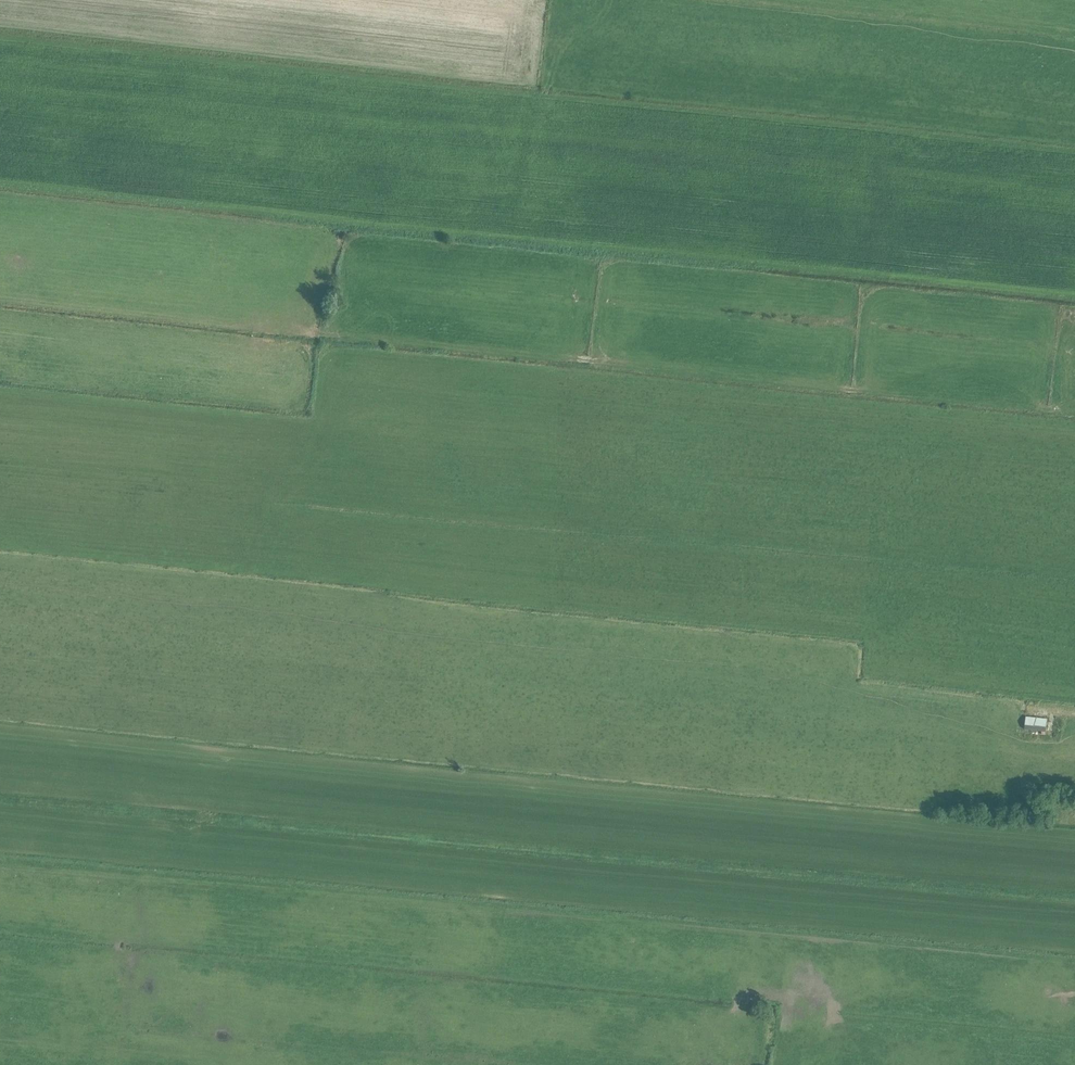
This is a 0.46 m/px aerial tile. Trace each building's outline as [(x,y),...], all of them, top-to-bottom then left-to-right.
[(1025,729),(1047,731),(1048,719),(1027,717),(1025,729)]
